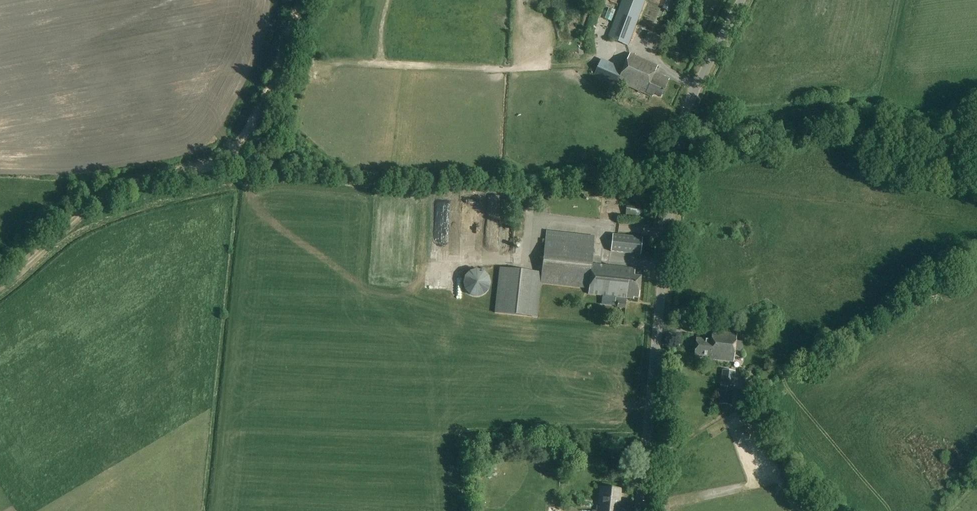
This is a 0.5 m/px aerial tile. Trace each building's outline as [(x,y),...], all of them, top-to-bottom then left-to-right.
[(608,39),(628,46),(645,0),(622,0),(608,39)] [(675,1),(672,0),(666,0),(662,9),(671,12),(675,1)] [(612,26),(615,13),(607,12),(605,24),(612,26)] [(623,69),(617,82),(652,98),(654,94),(661,97),(669,80),(654,73),(657,66),(630,53),(623,69)] [(597,73),(608,77),(612,67),(601,63),(597,73)] [(476,216),(475,200),(463,200),(464,216),(476,216)] [(487,201),(486,224),(499,224),(499,201),(487,201)] [(612,235),(610,252),(641,254),(642,238),(612,235)] [(502,268),(496,313),(537,318),(542,283),(589,289),(588,295),(618,298),(616,309),(625,310),(627,299),(633,300),(633,298),(638,299),(641,279),(635,279),(636,270),(592,265),(595,244),(546,239),(542,272),(502,268)] [(656,257),(639,258),(639,267),(648,266),(648,270),(657,269),(656,257)] [(470,295),(477,297),(484,295),(489,290),(491,283),(489,276),(483,271),(477,269),(470,271),(465,276),(463,283),(465,290),(470,295)] [(696,338),(694,355),(709,357),(709,360),(733,362),(735,351),(741,351),(742,342),(736,341),(737,334),(712,331),(711,340),(696,338)] [(718,404),(731,405),(733,392),(735,371),(722,370),(720,391),(718,404)] [(620,490),(601,488),(599,507),(596,507),(596,510),(618,510),(620,490)]
